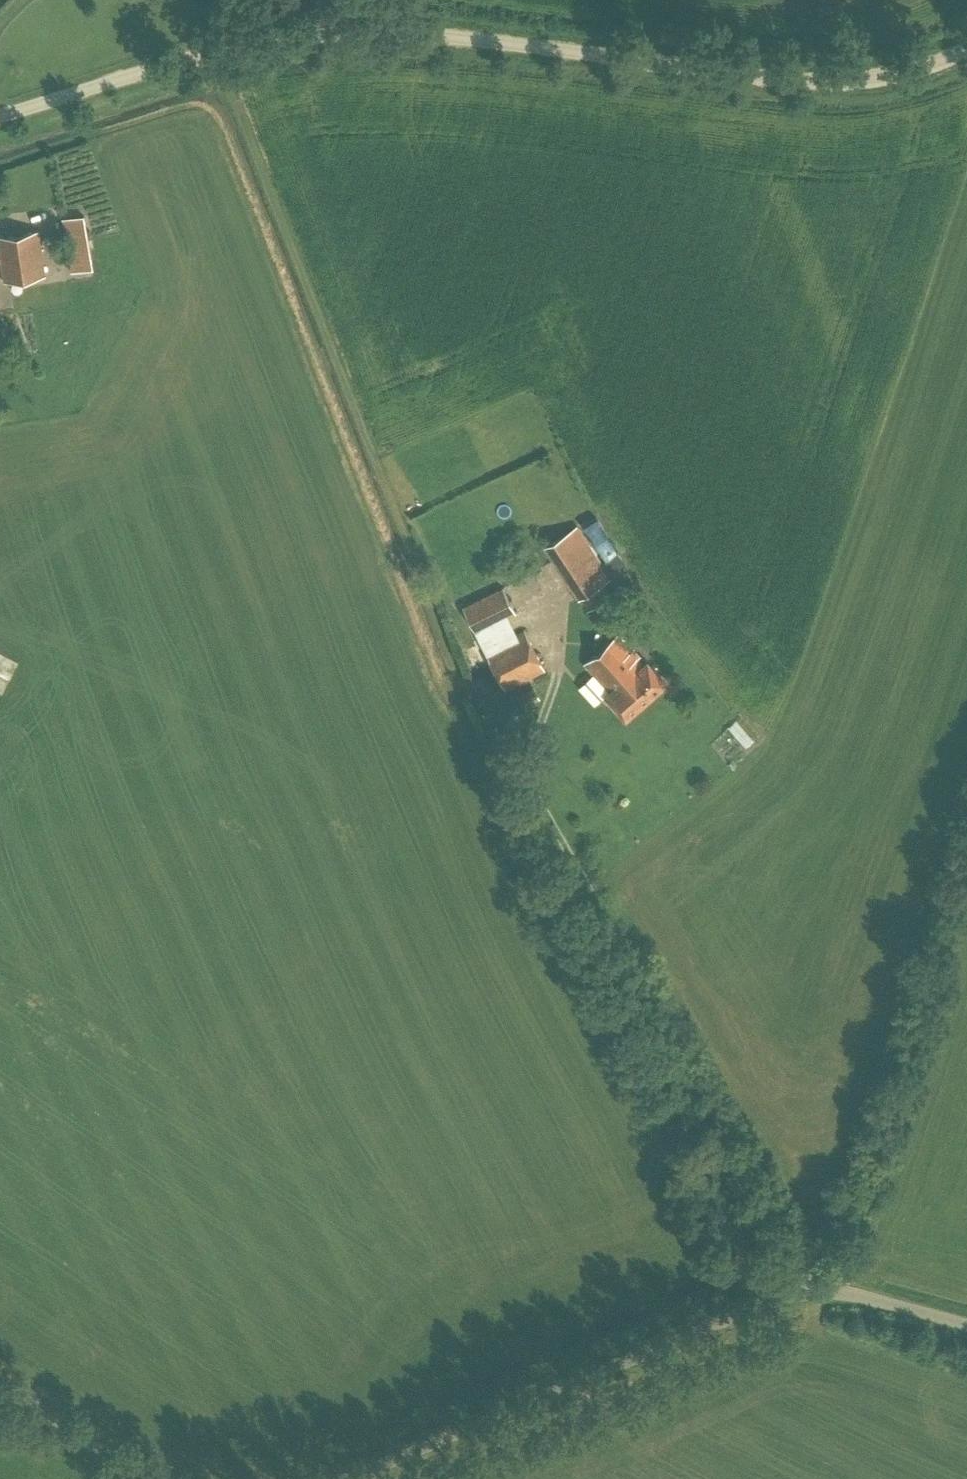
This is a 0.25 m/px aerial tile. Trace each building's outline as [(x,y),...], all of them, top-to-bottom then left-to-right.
[(71,272),(94,268),(85,214),(62,218),(71,272)] [(47,275),(40,230),(0,236),(0,258),(4,282),(47,275)] [(605,581),(578,598),(586,610),(612,593),(605,581)] [(466,604),(463,605),(476,632),(509,616),(515,613),(503,587),(485,595),(471,602),(466,604)] [(517,633),(484,649),(505,691),(545,671),(524,630),(517,633)] [(630,650),(617,634),(583,664),(609,692),(605,696),(625,719),(666,684),(646,661),(642,664),(637,658),(640,656),(633,648),(630,650)]
